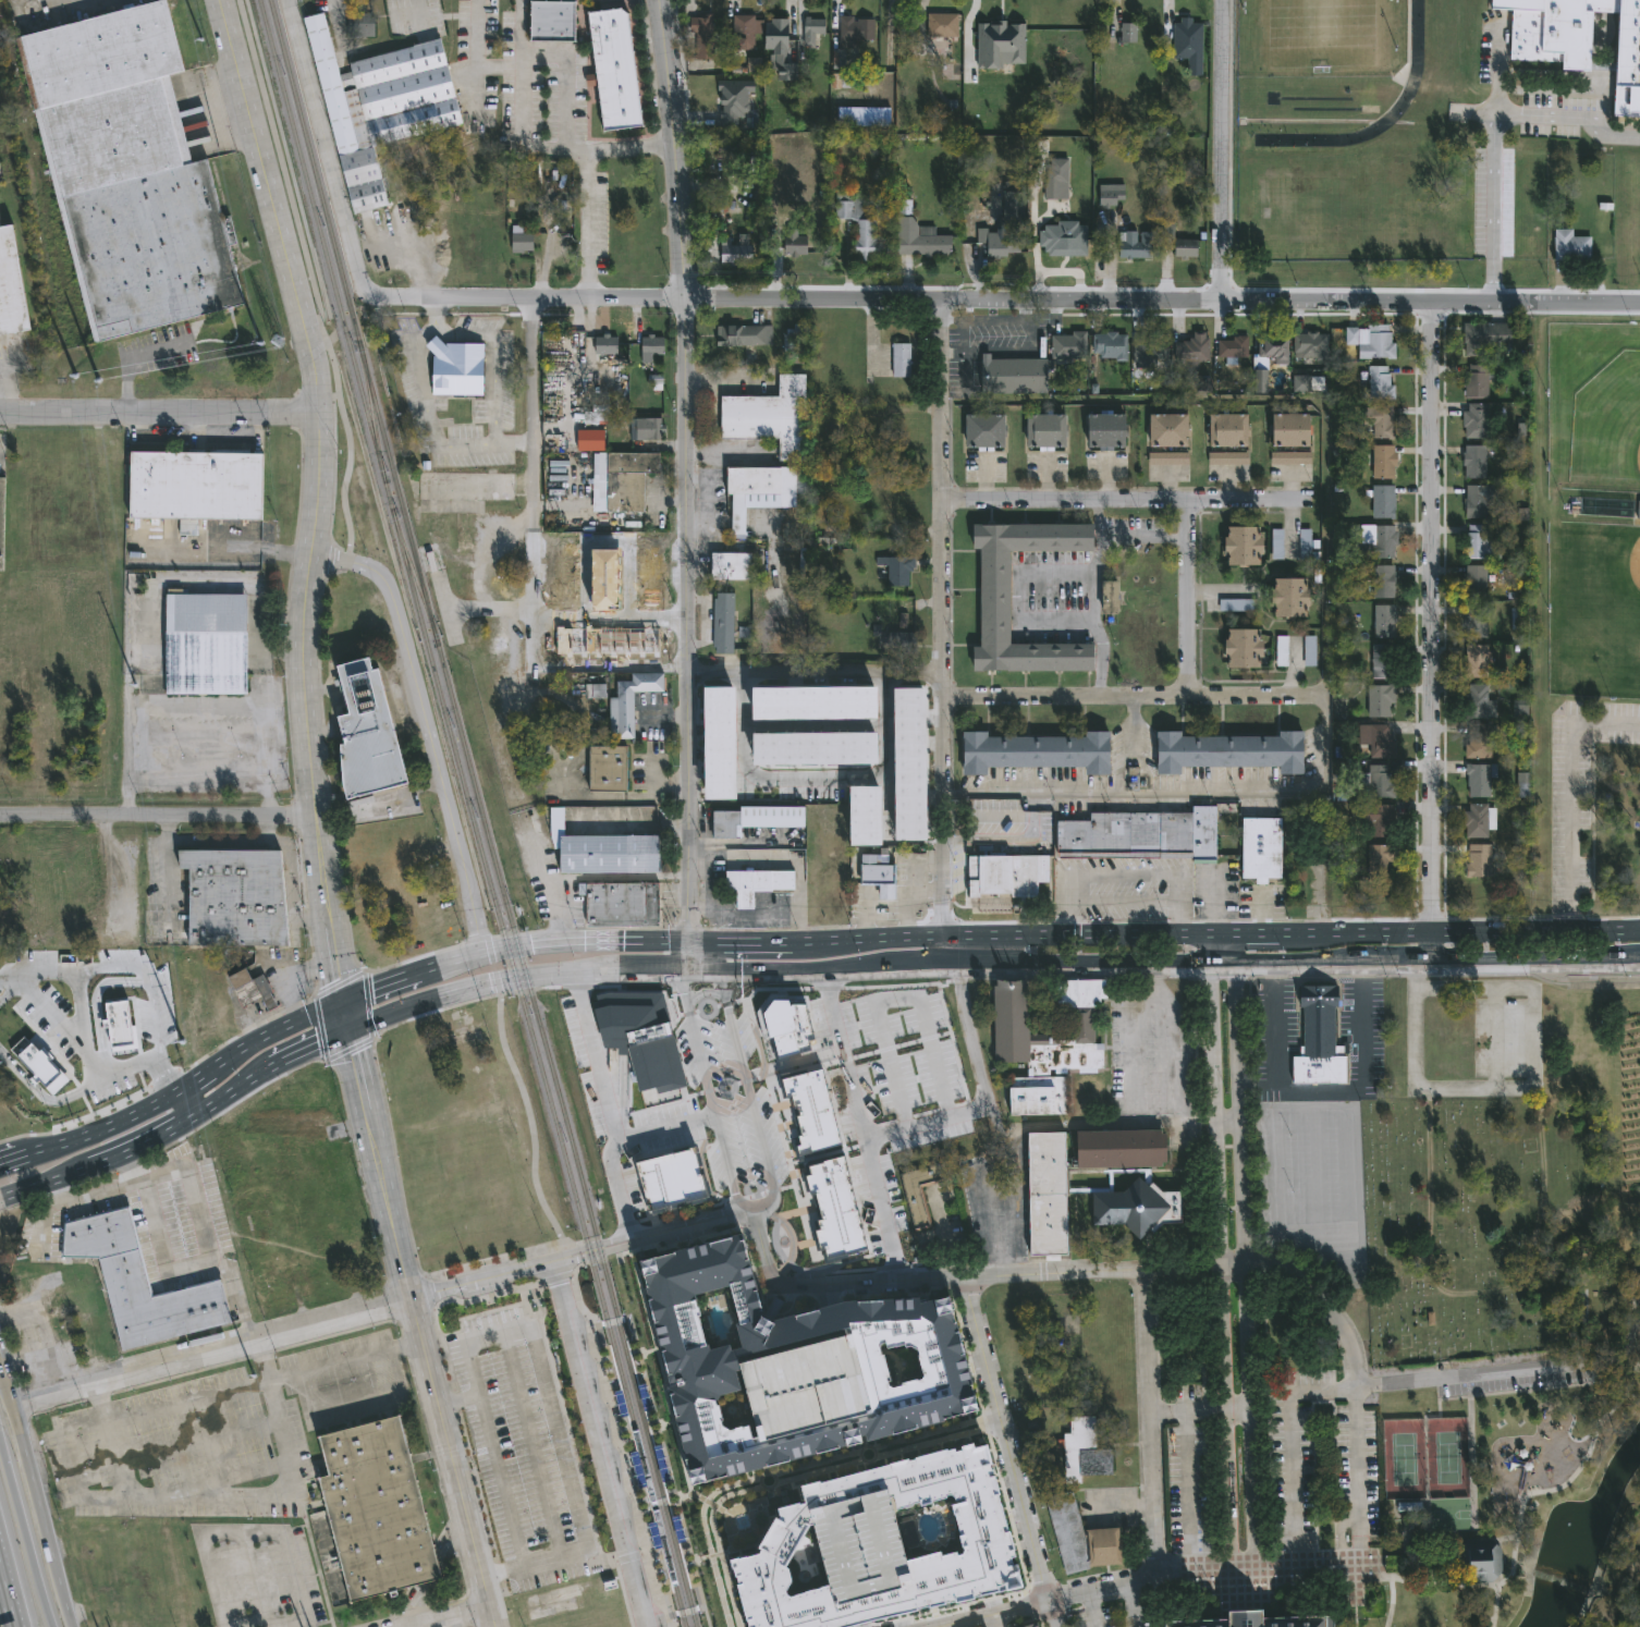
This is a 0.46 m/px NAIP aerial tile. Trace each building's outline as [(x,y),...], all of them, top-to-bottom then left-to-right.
[(13,39),(93,345),(244,306),(229,247),(236,246),(229,218),(222,220),(207,162),(191,167),(168,77),(183,73),(164,0),(13,39)] [(1491,15),(1492,0),(1639,0),(1639,121),(1613,120),(1614,91),(1620,15),(1593,13),(1590,72),(1564,70),(1564,64),(1507,61),(1509,16),(1501,16),(1491,15)] [(538,5),(533,20),(534,48),(584,47),(584,4),(538,5)] [(303,20),(353,216),(388,207),(372,148),(462,125),(458,76),(440,40),(348,63),(351,73),(339,76),(323,14),(303,20)] [(592,17),(609,137),(648,132),(633,20),(624,14),(592,17)] [(957,39),(927,39),(927,15),(957,15),(957,39)] [(713,61),(693,61),(692,17),(713,17),(713,61)] [(732,52),(732,17),(755,17),(755,52),(732,52)] [(804,37),(804,20),(824,20),(824,37),(804,37)] [(840,20),(873,20),(873,41),(855,41),(855,48),(840,48),(840,20)] [(1188,77),(1188,59),(1173,59),(1173,20),(1191,20),(1191,25),(1201,25),(1201,77),(1188,77)] [(766,51),(766,21),(788,21),(788,72),(775,72),(775,51),(766,51)] [(1015,48),(1039,48),(1039,24),(1015,24),(1015,48)] [(976,71),(976,25),(1025,25),(1025,62),(1003,62),(1003,71),(976,71)] [(1119,45),(1119,25),(1136,25),(1136,45),(1119,45)] [(724,123),(697,123),(697,103),(724,103),(724,123)] [(837,127),(837,110),(888,110),(888,127),(837,127)] [(1066,184),(1049,184),(1049,173),(1056,173),(1056,169),(1066,169),(1066,184)] [(1099,207),(1099,186),(1123,186),(1123,207),(1099,207)] [(1003,195),(1021,195),(1021,225),(1003,225),(1003,195)] [(855,221),(834,221),(834,196),(874,196),(874,245),(886,245),(886,260),(855,260),(855,221)] [(1086,223),(1086,257),(1042,257),(1042,223),(1086,223)] [(29,332),(0,338),(0,230),(10,229),(29,332)] [(951,258),(917,258),(917,230),(928,230),(928,236),(951,236),(951,258)] [(511,231),(516,231),(516,234),(531,234),(531,256),(511,256),(511,231)] [(977,245),(977,232),(1019,232),(1019,258),(986,258),(986,245),(977,245)] [(1555,263),(1591,263),(1591,240),(1573,240),(1573,232),(1555,232),(1555,263)] [(1118,234),(1152,234),(1152,260),(1118,260),(1118,234)] [(720,265),(720,238),(750,238),(750,265),(720,265)] [(806,257),(784,258),(783,240),(805,238),(806,257)] [(1197,258),(1174,258),(1174,241),(1197,241),(1197,258)] [(806,332),(788,327),(782,351),(800,355),(806,332)] [(1508,327),(1508,357),(1461,357),(1461,327),(1508,327)] [(716,349),(771,349),(771,328),(716,328),(716,349)] [(1358,359),(1358,345),(1345,345),(1345,328),(1393,328),(1393,359),(1358,359)] [(1167,362),(1133,362),(1133,333),(1167,333),(1167,362)] [(1287,333),(1287,359),(1269,359),(1269,372),(1256,372),(1256,333),(1287,333)] [(1092,334),(1126,334),(1126,362),(1092,362),(1092,334)] [(1198,370),(1175,370),(1175,342),(1191,342),(1191,334),(1208,334),(1208,364),(1198,364),(1198,370)] [(1327,334),(1327,359),(1294,359),(1294,334),(1327,334)] [(1051,360),(1051,335),(1085,335),(1085,360),(1051,360)] [(444,346),(445,345),(482,346),(481,394),(432,394),(432,358),(433,357),(425,347),(436,337),(444,346)] [(618,357),(618,338),(595,338),(595,357),(618,357)] [(664,340),(641,339),(641,370),(652,370),(652,357),(664,358),(664,340)] [(1247,358),(1217,358),(1217,340),(1247,340),(1247,358)] [(909,344),(909,377),(892,377),(892,344),(909,344)] [(1047,394),(980,394),(980,362),(1047,362),(1047,394)] [(1488,400),(1464,400),(1464,366),(1488,366),(1488,400)] [(1368,368),(1392,368),(1392,401),(1368,401),(1368,368)] [(804,378),(804,464),(779,464),(779,441),(721,441),(721,400),(779,400),(779,378),(804,378)] [(1464,405),(1488,405),(1488,440),(1464,440),(1464,405)] [(1362,426),(1362,407),(1393,407),(1393,441),(1373,441),(1373,426),(1362,426)] [(1188,448),(1150,449),(1149,417),(1187,416),(1188,448)] [(1248,448),(1210,448),(1210,416),(1248,416),(1248,448)] [(1272,416),(1309,416),(1309,449),(1272,449),(1272,416)] [(1003,450),(965,450),(965,417),(1003,417),(1003,450)] [(1064,417),(1064,450),(1027,450),(1027,417),(1064,417)] [(1088,449),(1088,417),(1126,417),(1126,449),(1088,449)] [(631,421),(631,443),(661,443),(661,421),(631,421)] [(660,457),(606,456),(607,426),(584,425),(584,455),(598,455),(598,477),(592,477),(592,515),(643,516),(644,475),(659,476),(660,457)] [(1393,480),(1372,480),(1372,448),(1393,448),(1393,480)] [(1484,448),(1484,480),(1464,480),(1464,448),(1484,448)] [(1310,453),(1310,465),(1270,465),(1270,453),(1310,453)] [(1247,454),(1247,465),(1209,465),(1209,454),(1247,454)] [(261,457),(130,455),(130,521),(260,522),(261,457)] [(1186,455),(1186,465),(1150,465),(1150,455),(1186,455)] [(794,469),(726,469),(726,497),(732,497),(733,540),(745,539),(745,510),(795,510),(794,469)] [(1372,519),(1372,487),(1394,487),(1394,519),(1372,519)] [(1465,487),(1493,487),(1493,519),(1465,519),(1465,487)] [(1093,673),(972,673),(972,649),(980,649),(980,550),(972,550),(972,526),(1093,526),(1093,553),(1009,553),(1009,646),(1093,646),(1093,673)] [(1396,528),(1395,561),(1359,560),(1360,527),(1396,528)] [(1500,561),(1465,561),(1465,527),(1488,527),(1488,541),(1500,541),(1500,561)] [(1225,529),(1260,529),(1260,567),(1225,567),(1225,529)] [(1310,530),(1310,561),(1299,561),(1299,530),(1310,530)] [(1271,561),(1271,531),(1282,531),(1282,561),(1271,561)] [(644,581),(644,549),(630,549),(630,581),(644,581)] [(750,556),(710,555),(709,582),(750,583),(750,556)] [(886,566),(874,566),(874,556),(914,556),(914,572),(908,572),(908,586),(886,586),(886,566)] [(1394,567),(1394,599),(1372,599),(1372,567),(1394,567)] [(1464,598),(1464,567),(1485,567),(1486,598),(1464,598)] [(1308,619),(1274,619),(1274,580),(1308,580),(1308,619)] [(1117,584),(1117,616),(1102,616),(1102,584),(1117,584)] [(732,596),(732,656),(714,656),(714,596),(732,596)] [(245,597),(245,696),(164,696),(164,597),(245,597)] [(1396,640),(1373,640),(1373,607),(1396,607),(1396,640)] [(1486,607),(1486,639),(1464,640),(1464,607),(1486,607)] [(1226,670),(1226,632),(1261,632),(1261,670),(1226,670)] [(1286,666),(1275,666),(1275,638),(1286,638),(1286,666)] [(1314,666),(1304,666),(1304,638),(1313,638),(1314,666)] [(1371,680),(1371,646),(1393,646),(1393,680),(1371,680)] [(1464,680),(1464,647),(1486,647),(1486,680),(1464,680)] [(378,672),(408,785),(347,800),(344,786),(341,749),(345,748),(338,720),(350,718),(338,670),(369,662),(372,673),(378,672)] [(633,695),(633,742),(610,742),(609,701),(616,701),(615,685),(631,685),(631,676),(663,676),(663,695),(633,695)] [(1393,686),(1393,718),(1368,718),(1368,686),(1393,686)] [(1495,701),(1495,719),(1467,719),(1467,686),(1488,686),(1488,701),(1495,701)] [(886,690),(917,689),(919,845),(888,845),(886,690)] [(697,694),(696,723),(696,802),(725,800),(725,694),(697,694)] [(748,696),(810,695),(865,695),(865,717),(839,717),(811,717),(748,718),(748,696)] [(749,704),(707,704),(707,718),(749,718),(749,704)] [(1466,758),(1466,723),(1491,723),(1491,758),(1466,758)] [(1369,758),(1369,745),(1358,745),(1358,725),(1393,725),(1393,758),(1369,758)] [(1085,738),(987,739),(987,735),(963,735),(964,774),(987,774),(987,770),(1085,769),(1085,773),(1110,773),(1109,733),(1085,734),(1085,738)] [(1179,738),(1278,738),(1278,733),(1302,733),(1302,773),(1278,773),(1278,768),(1179,768),(1179,773),(1156,773),(1156,733),(1179,733),(1179,738)] [(751,742),(751,767),(866,767),(866,742),(751,742)] [(589,749),(588,792),(626,792),(626,749),(589,749)] [(1490,797),(1467,797),(1467,764),(1490,764),(1490,797)] [(1393,797),(1368,797),(1368,766),(1393,766),(1393,797)] [(719,797),(750,797),(750,773),(719,773),(719,797)] [(845,791),(870,791),(870,849),(846,848),(845,791)] [(1488,837),(1464,837),(1464,804),(1488,804),(1488,837)] [(1390,837),(1362,837),(1362,805),(1390,805),(1390,837)] [(738,808),(805,807),(805,829),(738,829),(739,839),(712,839),(711,812),(738,811),(738,808)] [(1215,808),(1215,861),(1192,861),(1192,855),(1067,853),(1050,853),(1051,839),(1051,823),(1089,823),(1089,814),(1192,815),(1192,807),(1215,808)] [(1021,835),(970,835),(970,812),(1020,811),(1021,835)] [(1236,822),(1237,881),(1276,881),(1276,822),(1244,822),(1236,822)] [(658,873),(559,874),(559,837),(657,836),(658,873)] [(1467,844),(1490,844),(1490,879),(1467,879),(1467,844)] [(1393,877),(1366,877),(1366,845),(1393,845),(1393,877)] [(287,946),(188,945),(188,869),(178,869),(178,852),(280,852),(287,946)] [(1012,857),(1049,856),(1049,883),(1037,883),(1038,893),(1012,893),(979,893),(979,897),(968,897),(967,857),(1012,857)] [(861,866),(893,866),(893,884),(861,884),(861,866)] [(722,873),(792,873),(792,893),(751,893),(751,912),(733,912),(733,893),(722,893),(722,873)] [(577,885),(658,883),(658,923),(586,925),(586,895),(578,895),(577,885)] [(1392,885),(1392,916),(1368,916),(1368,885),(1392,885)] [(227,980),(242,1008),(260,999),(267,1012),(277,1006),(269,993),(271,992),(262,976),(250,981),(245,970),(227,980)] [(1093,1004),(1093,1010),(1093,1045),(1102,1045),(1103,1073),(1098,1073),(1098,1076),(1065,1076),(1065,1117),(1008,1117),(1008,1080),(1026,1080),(1026,1065),(994,1066),(993,981),(1027,981),(1028,1036),(1060,1035),(1060,1041),(1069,1041),(1068,1010),(1065,1010),(1064,1006),(1056,1006),(1056,981),(1106,981),(1106,1001),(1100,1001),(1100,1003),(1093,1003),(1093,1004)] [(1335,987),(1335,1057),(1344,1057),(1344,1081),(1293,1081),(1292,1059),(1301,1059),(1301,987),(1335,987)] [(589,998),(602,1043),(625,1050),(636,1078),(638,1085),(654,1081),(657,1090),(687,1082),(661,991),(609,989),(589,998)] [(772,990),(760,1004),(773,1051),(815,1042),(803,992),(772,990)] [(106,998),(130,993),(137,1042),(111,1045),(106,998)] [(897,1020),(897,1037),(890,1037),(890,1057),(913,1057),(913,1035),(952,1034),(952,1020),(897,1020)] [(739,1032),(740,1047),(754,1046),(753,1031),(739,1032)] [(14,1048),(52,1092),(70,1078),(32,1033),(14,1048)] [(779,1072),(784,1089),(791,1088),(799,1125),(796,1129),(798,1138),(794,1140),(798,1148),(841,1138),(820,1061),(779,1072)] [(944,1143),(939,1112),(920,1115),(925,1146),(944,1143)] [(1076,1167),(1075,1131),(1165,1129),(1166,1165),(1076,1167)] [(1030,1257),(1027,1133),(1065,1131),(1068,1257),(1030,1257)] [(632,1153),(645,1201),(707,1186),(693,1137),(632,1153)] [(807,1160),(808,1165),(804,1169),(809,1186),(813,1186),(821,1212),(815,1214),(817,1220),(812,1223),(819,1241),(824,1240),(828,1250),(867,1241),(844,1149),(807,1160)] [(902,1174),(942,1165),(945,1181),(919,1186),(928,1225),(913,1228),(902,1174)] [(1180,1188),(1182,1223),(1162,1223),(1151,1234),(1147,1231),(1139,1239),(1123,1224),(1092,1224),(1092,1190),(1125,1189),(1138,1176),(1148,1185),(1152,1181),(1160,1188),(1180,1188)] [(791,1190),(794,1201),(786,1203),(796,1252),(861,1240),(856,1215),(825,1221),(818,1185),(791,1190)] [(65,1225),(127,1209),(152,1299),(219,1281),(231,1323),(121,1353),(97,1261),(62,1259),(65,1225)] [(849,1296),(919,1293),(919,1298),(950,1290),(980,1411),(690,1483),(665,1384),(669,1383),(638,1259),(742,1233),(762,1317),(849,1296)] [(735,1357),(821,1336),(849,1330),(869,1408),(755,1436),(738,1369),(735,1357)] [(399,1418),(440,1580),(351,1604),(327,1513),(319,1480),(330,1478),(319,1439),(399,1418)] [(1080,1476),(1080,1484),(1064,1485),(1063,1435),(1069,1435),(1069,1418),(1096,1418),(1096,1451),(1112,1451),(1112,1476),(1080,1476)] [(952,1599),(841,1626),(748,1626),(731,1561),(758,1554),(761,1549),(758,1546),(774,1519),(778,1521),(780,1517),(778,1508),(804,1502),(799,1484),(971,1441),(972,1446),(983,1444),(1019,1586),(953,1603),(952,1599)] [(899,1586),(899,1589),(844,1604),(832,1606),(811,1525),(807,1507),(885,1487),(891,1510),(904,1559),(906,1569),(895,1571),(899,1586)] [(1081,1529),(1118,1527),(1121,1564),(1093,1565),(1093,1567),(1064,1575),(1043,1498),(1072,1491),(1081,1529)] [(1407,1536),(1407,1544),(1427,1543),(1425,1536),(1407,1536)] [(1453,1548),(1476,1546),(1493,1545),(1494,1582),(1454,1585),(1453,1548)] [(1331,1616),(1331,1626),(1157,1626),(1156,1619),(1225,1618),(1225,1612),(1243,1612),(1260,1612),(1260,1617),(1331,1616)]
